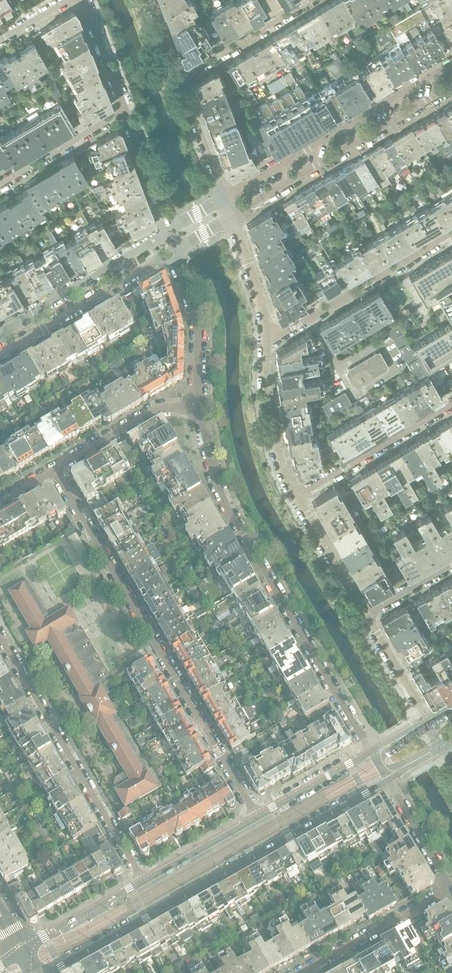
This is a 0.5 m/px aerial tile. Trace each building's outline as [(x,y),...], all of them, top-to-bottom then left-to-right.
[(9,3),(10,2),(8,0),(0,0),(0,13),(2,16),(4,14),(6,16),(11,13),(10,11),(12,10),(9,3)] [(190,0),(186,2),(184,0),(159,0),(171,32),(193,18),(190,13),(196,10),(190,0)] [(251,22),(238,0),(237,0),(235,1),(234,0),(231,0),(212,11),(214,14),(210,16),(211,19),(214,25),(216,29),(222,39),(251,22)] [(282,4),(280,0),(238,0),(251,22),(282,4)] [(342,0),(336,0),(318,10),(329,29),(333,27),(334,29),(338,30),(348,24),(350,20),(349,18),(352,16),(342,0)] [(380,0),(342,0),(352,16),(353,16),(356,20),(360,18),(363,21),(381,10),(379,7),(383,4),(380,0)] [(420,4),(417,6),(419,9),(429,3),(434,12),(431,14),(434,19),(451,9),(451,0),(417,0),(420,4)] [(411,9),(407,2),(402,5),(406,12),(411,9)] [(434,19),(427,24),(444,50),(446,51),(451,47),(451,9),(434,19)] [(329,29),(318,10),(294,24),(306,43),(310,41),(311,42),(315,44),(325,37),(326,34),(325,32),(329,29)] [(85,41),(79,25),(76,15),(73,12),(40,31),(45,39),(48,40),(51,38),(53,42),(54,41),(62,54),(85,41)] [(209,42),(203,31),(197,21),(196,22),(193,18),(171,32),(182,61),(184,62),(206,49),(204,45),(209,42)] [(306,43),(294,24),(270,39),(282,58),(282,57),(286,55),(287,57),(291,58),(302,52),(303,48),(302,45),(306,43)] [(439,53),(444,50),(427,24),(423,28),(425,32),(421,35),(434,56),(436,57),(439,55),(439,53)] [(394,37),(388,26),(373,35),(380,46),(394,37)] [(434,56),(421,35),(419,31),(413,35),(415,38),(410,41),(423,62),(425,63),(428,61),(429,59),(434,56)] [(423,62),(410,41),(408,38),(403,41),(402,40),(397,43),(398,44),(412,69),(423,62)] [(286,62),(282,57),(282,58),(270,39),(251,50),(266,74),(283,64),(286,67),(288,66),(286,62)] [(98,75),(85,41),(62,54),(63,56),(60,57),(64,63),(60,65),(75,89),(98,75)] [(35,73),(46,66),(44,62),(40,56),(33,43),(19,51),(20,52),(19,53),(20,54),(16,56),(16,54),(15,55),(14,54),(8,58),(5,57),(0,60),(12,80),(15,85),(25,79),(31,88),(34,86),(35,93),(38,90),(41,89),(38,84),(41,82),(35,73)] [(344,54),(354,48),(351,43),(341,49),(344,54)] [(412,69),(398,44),(388,50),(403,75),(405,75),(408,73),(409,71),(412,69)] [(266,74),(251,50),(233,61),(243,79),(247,85),(266,74)] [(403,75),(388,50),(377,56),(391,80),(392,81),(394,81),(398,79),(398,77),(403,75)] [(50,58),(46,52),(40,56),(44,62),(50,58)] [(332,60),(338,56),(336,52),(329,55),(330,57),(332,60)] [(367,94),(353,70),(348,73),(338,56),(332,60),(357,103),(365,99),(364,96),(367,94)] [(391,80),(377,56),(365,63),(381,89),(389,85),(387,82),(391,80)] [(0,60),(0,59),(0,100),(8,95),(3,86),(12,80),(0,60)] [(357,103),(332,60),(328,62),(329,63),(327,64),(333,74),(332,75),(335,81),(330,84),(344,108),(347,105),(349,108),(357,103)] [(233,61),(226,65),(228,68),(236,83),(243,79),(233,61)] [(381,89),(365,63),(353,70),(367,94),(371,91),(373,94),(381,89)] [(218,85),(221,84),(218,75),(228,68),(226,65),(192,85),(191,86),(193,90),(194,91),(194,93),(196,99),(220,90),(218,85)] [(305,83),(302,78),(303,78),(300,72),(293,76),(299,86),(305,83)] [(110,106),(98,75),(75,89),(73,90),(77,95),(74,97),(79,106),(77,108),(79,112),(77,113),(77,116),(82,123),(110,106)] [(62,96),(54,83),(49,87),(56,99),(62,96)] [(344,108),(330,84),(318,91),(333,118),(342,113),(340,110),(344,108)] [(322,124),(320,121),(304,95),(300,88),(299,89),(301,93),(291,99),(310,131),(322,124)] [(229,111),(224,99),(220,90),(196,99),(198,103),(199,104),(202,111),(207,123),(206,126),(208,130),(232,121),(228,111),(229,111)] [(333,118),(318,91),(311,95),(309,92),(304,95),(320,121),(324,119),(326,122),(333,118)] [(256,105),(252,99),(247,102),(251,107),(256,105)] [(291,99),(281,104),(300,137),(310,131),(291,99)] [(9,109),(16,104),(13,100),(6,105),(9,109)] [(444,108),(445,109),(451,122),(451,103),(444,108)] [(65,114),(63,111),(59,104),(29,122),(43,145),(73,128),(70,124),(65,114)] [(281,104),(270,111),(271,113),(272,116),(289,143),(289,144),(300,137),(281,104)] [(445,109),(440,112),(438,112),(434,114),(433,116),(449,143),(451,141),(451,143),(451,122),(445,109)] [(289,143),(272,116),(267,119),(268,120),(263,123),(278,149),(279,149),(281,149),(283,147),(284,146),(289,143)] [(449,143),(433,116),(429,118),(427,118),(423,120),(422,123),(436,145),(439,149),(449,143)] [(254,128),(252,129),(262,147),(268,155),(270,154),(278,149),(263,123),(262,123),(261,123),(258,120),(253,123),(254,128)] [(241,143),(237,132),(236,133),(232,121),(208,130),(210,136),(212,137),(219,156),(219,158),(220,162),(221,163),(244,154),(240,144),(241,143)] [(29,122),(0,139),(0,141),(10,158),(13,163),(43,145),(29,122)] [(436,145),(422,123),(419,125),(416,124),(412,127),(412,129),(424,151),(431,148),(436,145)] [(424,151),(412,129),(410,128),(404,132),(404,133),(402,134),(401,134),(395,137),(395,138),(392,140),(405,162),(424,151)] [(131,162),(120,131),(116,130),(96,142),(98,149),(90,153),(91,157),(86,159),(87,161),(92,159),(93,161),(94,165),(102,161),(106,172),(131,162)] [(405,162),(392,140),(382,146),(394,168),(405,162)] [(0,141),(0,164),(10,158),(0,141)] [(394,168),(382,146),(382,145),(372,151),(385,174),(394,168)] [(268,156),(268,155),(262,147),(258,150),(260,153),(251,158),(248,157),(251,166),(268,156)] [(398,196),(385,174),(372,151),(361,157),(362,158),(380,188),(388,202),(398,196)] [(251,166),(248,157),(246,153),(244,154),(221,163),(223,166),(227,177),(230,178),(251,166)] [(86,180),(78,167),(77,165),(72,156),(56,166),(70,190),(86,180)] [(380,188),(362,158),(352,163),(370,194),(373,192),(380,188)] [(143,193),(131,162),(106,172),(110,181),(102,185),(103,187),(104,191),(94,194),(98,200),(114,194),(118,203),(143,193)] [(370,194),(352,163),(342,168),(342,169),(356,192),(361,200),(370,194)] [(70,190),(56,166),(25,184),(28,189),(43,213),(48,210),(45,205),(70,190)] [(356,192),(342,169),(333,175),(346,198),(356,192)] [(346,198),(333,175),(332,174),(322,180),(336,205),(339,209),(340,209),(342,212),(345,210),(343,207),(340,202),(346,199),(346,198)] [(446,174),(443,176),(445,179),(443,180),(444,182),(446,180),(451,188),(444,193),(440,186),(439,186),(436,181),(433,183),(436,189),(440,195),(443,200),(429,208),(440,227),(451,219),(451,183),(446,174)] [(336,205),(322,180),(313,186),(327,211),(336,205)] [(102,185),(91,189),(94,194),(104,191),(103,187),(102,185)] [(327,211),(313,186),(303,192),(317,216),(320,221),(330,216),(327,211)] [(28,189),(14,197),(16,199),(13,201),(12,199),(0,206),(0,211),(12,231),(27,222),(43,213),(28,189)] [(440,195),(436,189),(431,192),(435,198),(439,196),(440,195)] [(317,216),(303,192),(293,197),(307,222),(317,216)] [(154,221),(143,193),(118,203),(122,213),(114,216),(114,217),(101,223),(115,247),(121,243),(117,232),(114,234),(113,230),(126,225),(131,237),(153,225),(154,221)] [(403,199),(401,195),(398,196),(388,202),(391,207),(403,199)] [(311,228),(307,222),(293,197),(283,203),(289,214),(291,218),(294,222),(297,228),(301,234),(311,228)] [(440,227),(429,208),(416,215),(414,211),(416,210),(413,204),(407,208),(413,217),(400,225),(411,243),(440,227)] [(0,211),(0,238),(12,231),(0,211)] [(282,230),(279,226),(271,211),(246,225),(250,231),(249,232),(258,248),(255,250),(259,257),(282,243),(283,243),(280,237),(282,236),(279,232),(282,230)] [(342,227),(344,225),(349,222),(345,217),(335,224),(338,229),(342,227)] [(115,247),(101,223),(95,226),(94,224),(74,235),(76,238),(70,241),(84,265),(115,247)] [(383,260),(411,243),(400,225),(372,242),(383,260)] [(303,239),(300,233),(295,236),(298,242),(303,239)] [(354,277),(383,260),(372,242),(365,246),(361,240),(349,248),(352,254),(343,259),(354,277)] [(84,265),(70,241),(69,241),(65,244),(64,242),(44,253),(45,255),(39,259),(53,283),(59,280),(58,279),(59,277),(76,267),(78,267),(78,268),(84,265)] [(298,259),(295,254),(290,257),(282,243),(259,257),(262,263),(260,264),(269,280),(266,282),(270,289),(292,276),(292,275),(294,274),(291,269),(295,267),(298,259)] [(409,275),(408,276),(424,302),(436,295),(446,312),(449,317),(451,321),(438,329),(437,326),(416,339),(418,341),(411,345),(425,368),(431,364),(433,367),(450,357),(448,354),(451,352),(451,250),(409,275)] [(326,294),(354,277),(343,259),(336,263),(333,258),(320,265),(324,271),(315,276),(317,279),(317,280),(323,289),(326,294)] [(53,283),(39,259),(34,262),(33,260),(22,267),(13,272),(14,274),(8,278),(22,301),(28,298),(27,298),(28,295),(45,285),(47,286),(53,283)] [(144,299),(171,290),(168,281),(164,274),(132,293),(135,297),(141,294),(144,299)] [(304,295),(300,290),(292,276),(270,289),(273,295),(271,296),(280,312),(276,314),(280,321),(305,307),(299,298),(304,295)] [(8,278),(4,280),(3,278),(0,279),(0,312),(14,304),(16,304),(17,305),(22,301),(8,278)] [(317,299),(326,294),(323,289),(314,294),(317,299)] [(182,325),(176,307),(171,290),(144,299),(156,333),(162,331),(181,325),(182,325)] [(376,323),(391,313),(381,296),(378,291),(348,309),(361,332),(376,323)] [(137,318),(132,310),(130,306),(125,297),(119,301),(133,324),(134,326),(139,323),(140,323),(139,322),(137,318)] [(133,324),(119,301),(88,319),(88,320),(102,343),(108,339),(109,342),(129,330),(128,328),(133,324)] [(332,349),(361,332),(348,309),(318,327),(332,349)] [(102,343),(88,320),(83,323),(83,326),(66,335),(63,335),(63,334),(58,338),(72,362),(78,358),(79,360),(99,349),(98,347),(103,344),(102,343)] [(144,331),(139,323),(134,326),(140,335),(144,331)] [(183,379),(184,335),(184,332),(181,325),(162,331),(166,345),(168,345),(167,362),(161,366),(172,385),(183,379)] [(421,363),(414,351),(402,332),(403,332),(399,325),(392,329),(388,332),(392,339),(418,381),(432,403),(441,398),(421,363)] [(315,346),(314,340),(318,337),(313,330),(276,352),(277,358),(299,355),(298,349),(315,346)] [(72,362),(58,338),(52,341),(52,344),(43,349),(35,354),(32,353),(27,356),(40,381),(47,377),(48,379),(68,367),(67,365),(72,362)] [(388,367),(380,352),(375,353),(347,369),(346,374),(352,385),(358,387),(387,369),(388,367)] [(301,378),(300,372),(323,368),(323,364),(329,362),(329,361),(322,362),(321,356),(300,360),(299,355),(277,358),(276,358),(276,366),(278,375),(276,377),(277,382),(301,378)] [(27,356),(21,359),(21,360),(21,362),(4,372),(1,372),(1,371),(0,372),(0,381),(10,398),(15,395),(17,398),(25,393),(26,395),(28,394),(29,395),(32,401),(34,400),(29,390),(37,385),(36,383),(40,381),(27,356)] [(172,385),(161,366),(158,362),(149,367),(144,360),(142,361),(139,356),(136,358),(139,363),(133,367),(137,374),(127,380),(141,404),(172,385)] [(71,385),(67,377),(62,380),(67,388),(71,385)] [(303,395),(318,392),(324,391),(324,390),(331,389),(331,386),(330,380),(323,381),(323,379),(302,383),(301,378),(277,382),(276,382),(278,405),(302,401),(304,401),(303,395)] [(141,404),(127,380),(97,398),(111,420),(112,421),(141,404)] [(0,381),(0,407),(5,404),(4,401),(9,398),(9,399),(10,398),(0,381)] [(401,421),(432,403),(418,381),(388,399),(401,421)] [(80,389),(77,383),(72,387),(75,392),(80,389)] [(111,420),(97,398),(94,392),(65,409),(79,433),(83,433),(86,429),(102,420),(103,421),(108,423),(111,420)] [(329,418),(352,404),(344,392),(322,405),(329,418)] [(32,401),(29,395),(24,398),(28,404),(32,401)] [(371,439),(401,421),(388,399),(358,417),(371,439)] [(316,421),(316,419),(315,416),(308,418),(306,407),(302,408),(300,402),(302,401),(278,405),(283,431),(285,432),(286,439),(311,435),(309,423),(316,421)] [(79,433),(65,409),(34,427),(49,451),(53,451),(56,447),(72,437),(77,437),(79,433)] [(341,457),(371,439),(358,417),(327,435),(332,442),(335,448),(341,457)] [(177,445),(169,430),(162,419),(129,439),(133,446),(137,444),(142,453),(146,451),(151,460),(176,446),(177,445)] [(451,452),(451,431),(447,422),(425,436),(436,455),(441,453),(449,466),(451,464),(451,462),(448,455),(451,452)] [(49,451),(34,427),(5,445),(19,469),(49,451)] [(321,469),(317,452),(315,441),(316,441),(314,434),(311,435),(286,439),(288,450),(290,452),(293,465),(295,466),(296,473),(298,475),(302,474),(304,472),(321,469)] [(440,477),(431,461),(437,457),(436,455),(425,436),(399,451),(412,472),(418,468),(428,485),(440,477)] [(135,467),(129,457),(133,454),(125,441),(112,448),(110,452),(93,462),(89,462),(86,466),(100,489),(130,471),(129,470),(135,467)] [(5,445),(0,448),(0,480),(12,473),(16,472),(19,469),(5,445)] [(193,475),(184,460),(176,446),(151,460),(150,461),(155,470),(151,472),(158,483),(157,484),(162,493),(167,490),(193,475)] [(415,492),(406,476),(412,472),(399,451),(375,465),(387,487),(393,484),(403,501),(408,498),(410,501),(414,499),(411,494),(415,492)] [(380,491),(387,487),(375,465),(349,480),(355,491),(359,497),(361,501),(365,506),(371,502),(378,514),(384,511),(386,515),(389,514),(386,509),(390,507),(380,491)] [(100,489),(86,466),(73,473),(72,477),(87,502),(96,497),(94,493),(100,489)] [(209,504),(201,489),(193,475),(167,490),(172,499),(168,501),(174,512),(178,510),(184,519),(209,504)] [(66,514),(52,489),(48,488),(26,501),(22,502),(19,505),(32,528),(48,519),(49,521),(50,523),(66,514)] [(346,505),(336,488),(312,502),(331,535),(355,521),(346,505)] [(95,516),(111,507),(108,502),(102,491),(99,493),(106,504),(102,506),(92,512),(95,516)] [(359,497),(355,491),(351,493),(354,500),(359,497)] [(102,529),(126,515),(118,503),(111,507),(95,516),(102,529)] [(226,533),(218,518),(209,504),(184,519),(189,528),(185,530),(192,541),(196,539),(201,548),(202,547),(226,533)] [(448,504),(441,508),(451,524),(445,527),(451,541),(451,511),(448,504)] [(19,505),(15,506),(13,509),(0,517),(0,542),(2,546),(13,539),(18,542),(21,547),(23,546),(22,544),(24,543),(22,539),(20,541),(18,537),(32,528),(19,505)] [(444,556),(419,513),(416,508),(411,510),(415,515),(417,514),(420,519),(415,521),(425,539),(419,542),(431,564),(444,556)] [(170,527),(162,512),(156,515),(165,530),(170,527)] [(445,527),(438,531),(428,515),(424,517),(421,512),(419,513),(444,556),(451,552),(451,541),(445,527)] [(139,539),(131,525),(137,521),(135,518),(129,521),(126,515),(102,529),(116,552),(139,539)] [(374,553),(355,521),(331,535),(350,567),(374,553)] [(431,564),(419,542),(413,546),(403,529),(397,533),(419,571),(431,564)] [(245,560),(236,546),(228,532),(226,533),(202,547),(207,556),(204,558),(207,564),(210,569),(214,567),(219,575),(220,575),(245,560)] [(77,533),(68,538),(81,559),(89,554),(77,533)] [(419,571),(397,533),(391,536),(397,547),(390,551),(396,561),(391,565),(395,572),(401,569),(406,578),(419,571)] [(148,553),(151,551),(150,549),(157,545),(155,543),(153,544),(152,542),(147,545),(148,547),(145,548),(139,539),(116,552),(130,576),(153,562),(148,553)] [(393,585),(374,553),(350,567),(368,599),(393,585)] [(256,580),(245,560),(220,575),(232,594),(233,593),(256,580)] [(167,586),(159,572),(153,562),(130,576),(144,600),(167,586)] [(451,611),(451,579),(424,595),(437,619),(451,611)] [(269,605),(264,596),(258,587),(260,586),(256,580),(233,593),(240,606),(232,611),(236,616),(244,612),(251,624),(274,611),(270,604),(269,605)] [(106,695),(109,693),(110,696),(115,693),(113,689),(108,692),(105,685),(104,686),(103,685),(110,681),(108,677),(109,676),(80,627),(78,629),(75,624),(78,623),(69,608),(50,619),(47,614),(28,581),(9,592),(31,630),(26,633),(35,648),(48,641),(81,698),(80,698),(96,726),(97,725),(125,773),(118,777),(116,778),(115,780),(114,782),(114,785),(115,787),(117,790),(115,791),(125,808),(161,787),(151,770),(149,772),(116,714),(120,712),(112,699),(110,700),(106,695)] [(188,594),(198,588),(195,583),(185,589),(188,594)] [(181,609),(173,596),(167,586),(144,600),(158,623),(181,609)] [(437,619),(424,595),(414,601),(416,603),(427,623),(429,625),(430,628),(437,639),(446,634),(437,619)] [(386,630),(410,616),(404,606),(380,620),(386,630)] [(194,631),(186,619),(190,617),(191,620),(195,617),(194,615),(190,617),(188,613),(190,612),(186,607),(181,610),(181,609),(158,623),(172,647),(196,633),(196,632),(195,633),(194,631)] [(287,636),(282,627),(277,618),(278,618),(274,611),(251,624),(258,637),(251,642),(254,647),(262,642),(269,655),(292,642),(289,635),(287,636)] [(419,631),(411,617),(410,616),(386,630),(395,645),(419,631)] [(220,629),(216,622),(209,626),(213,633),(220,629)] [(427,646),(419,631),(395,645),(404,660),(409,657),(417,652),(427,646)] [(211,659),(205,648),(196,633),(172,647),(187,673),(211,659)] [(229,638),(226,633),(221,636),(224,641),(229,638)] [(305,667),(300,658),(295,650),(296,649),(292,642),(269,655),(275,665),(268,669),(271,675),(274,680),(282,676),(287,686),(310,673),(307,666),(305,667)] [(447,655),(444,650),(437,654),(451,681),(451,652),(447,655)] [(443,698),(423,662),(417,652),(409,657),(404,660),(430,705),(432,705),(436,703),(437,701),(443,698)] [(437,654),(429,659),(423,662),(443,698),(444,699),(451,694),(451,693),(451,681),(437,654)] [(165,684),(151,659),(127,672),(132,683),(141,698),(165,684)] [(226,684),(222,678),(227,676),(224,672),(220,674),(211,659),(187,673),(202,698),(226,684)] [(9,676),(3,666),(0,668),(0,681),(9,676)] [(335,715),(325,697),(323,698),(313,681),(314,680),(310,673),(287,686),(295,699),(287,704),(290,709),(298,705),(306,718),(307,717),(310,722),(309,723),(312,729),(335,715)] [(9,676),(0,681),(0,709),(2,712),(23,700),(9,676)] [(180,709),(165,684),(141,698),(140,699),(143,704),(144,703),(156,724),(180,709)] [(241,710),(235,700),(226,684),(202,698),(217,724),(241,710)] [(269,696),(266,691),(261,694),(264,699),(269,696)] [(30,711),(23,700),(2,712),(3,714),(0,716),(0,728),(6,724),(6,725),(30,711)] [(256,736),(247,720),(249,719),(252,717),(246,707),(241,710),(217,724),(232,750),(244,743),(256,736)] [(195,735),(180,709),(156,724),(171,749),(195,735)] [(13,736),(36,722),(30,711),(6,725),(13,736)] [(276,720),(274,716),(272,712),(263,718),(260,719),(263,724),(268,722),(269,724),(276,720)] [(351,742),(335,715),(312,729),(327,754),(331,752),(332,753),(339,749),(351,742)] [(51,748),(36,722),(13,736),(28,762),(51,748)] [(327,754),(312,729),(307,732),(304,727),(301,729),(298,722),(294,724),(298,730),(301,735),(316,761),(317,762),(324,758),(323,756),(327,754)] [(145,744),(141,738),(140,739),(138,735),(135,736),(141,747),(141,746),(145,744)] [(210,761),(195,735),(171,749),(186,775),(200,768),(210,761)] [(316,761),(301,735),(289,743),(304,768),(316,761)] [(292,773),(277,748),(276,745),(273,741),(273,739),(261,746),(266,755),(281,780),(292,773)] [(244,743),(232,750),(235,756),(247,749),(244,743)] [(304,768),(289,743),(278,749),(278,748),(277,748),(292,773),(293,775),(304,768)] [(141,747),(140,747),(144,754),(144,753),(149,751),(147,746),(146,744),(145,744),(141,746),(141,747)] [(66,774),(51,748),(28,762),(43,788),(66,774)] [(281,780),(266,755),(254,761),(270,787),(269,786),(281,780)] [(270,787),(254,761),(251,763),(248,758),(240,763),(258,794),(259,793),(261,796),(265,794),(264,790),(270,787)] [(214,768),(210,761),(200,768),(203,774),(214,768)] [(81,799),(66,774),(43,788),(58,813),(81,799)] [(235,803),(222,780),(220,778),(210,784),(223,807),(226,805),(227,807),(228,807),(228,809),(230,809),(234,809),(236,806),(235,804),(235,803)] [(223,807),(210,784),(209,782),(199,788),(201,790),(213,812),(214,812),(215,813),(219,811),(219,809),(223,807)] [(213,812),(201,790),(195,793),(192,789),(191,789),(187,791),(188,792),(187,792),(203,819),(206,817),(207,816),(209,816),(212,814),(213,813),(213,812)] [(203,819),(187,792),(184,795),(184,796),(185,798),(179,801),(182,805),(181,805),(194,826),(194,825),(196,826),(199,824),(199,823),(201,822),(200,820),(203,819)] [(404,832),(398,821),(395,817),(389,806),(385,799),(384,797),(383,797),(380,797),(369,803),(368,806),(383,830),(388,827),(391,832),(389,833),(393,839),(389,841),(393,848),(400,844),(399,843),(408,839),(408,838),(404,832)] [(97,826),(81,799),(58,813),(58,814),(54,816),(63,830),(65,829),(67,828),(73,839),(74,839),(79,836),(89,831),(92,829),(97,826)] [(146,805),(143,800),(138,803),(142,808),(146,805)] [(194,826),(181,805),(172,811),(184,832),(194,826)] [(184,832),(172,811),(171,809),(170,809),(169,807),(164,810),(162,808),(161,808),(159,806),(158,807),(156,808),(172,836),(175,834),(176,836),(178,835),(179,836),(182,834),(183,832),(184,832)] [(384,832),(383,830),(368,806),(365,808),(364,806),(357,810),(358,812),(371,836),(377,832),(379,835),(384,832)] [(129,815),(132,814),(128,808),(118,814),(121,820),(129,815)] [(172,836),(156,808),(152,811),(152,812),(153,814),(147,818),(149,820),(162,842),(163,842),(164,842),(167,840),(168,839),(172,836)] [(2,816),(0,812),(0,838),(10,832),(8,828),(9,827),(2,816)] [(371,836),(358,812),(353,814),(351,813),(347,815),(347,816),(346,818),(361,842),(366,838),(373,850),(378,847),(371,836)] [(152,848),(139,826),(132,814),(129,815),(134,823),(131,824),(134,829),(131,830),(128,825),(125,827),(142,855),(143,855),(145,856),(145,857),(147,856),(148,856),(149,854),(149,852),(149,851),(150,851),(149,850),(152,848)] [(42,823),(39,818),(33,822),(36,827),(42,823)] [(346,818),(344,819),(337,823),(349,846),(350,848),(358,844),(362,850),(364,848),(361,842),(346,818)] [(162,842),(149,820),(139,826),(152,848),(156,845),(157,846),(161,844),(161,842),(162,842)] [(349,846),(337,823),(327,829),(337,846),(339,851),(340,852),(348,848),(349,846)] [(337,846),(327,829),(326,827),(316,833),(330,856),(339,851),(337,846)] [(50,836),(46,830),(40,829),(38,831),(43,840),(50,836)] [(92,837),(89,831),(83,834),(86,840),(92,837)] [(15,837),(13,838),(10,832),(0,838),(0,871),(1,872),(0,872),(0,873),(3,878),(4,878),(8,876),(16,872),(22,868),(28,865),(25,859),(27,858),(15,837)] [(330,856),(316,833),(306,839),(317,858),(320,862),(330,856)] [(123,870),(103,836),(98,839),(102,846),(99,848),(112,871),(114,875),(115,875),(116,876),(122,873),(122,870),(123,870)] [(317,858),(306,839),(296,844),(310,867),(313,872),(318,869),(322,867),(320,862),(317,858)] [(420,858),(417,854),(415,850),(414,850),(408,839),(399,843),(400,844),(393,848),(386,852),(391,861),(383,866),(384,866),(379,869),(380,871),(382,873),(381,874),(383,877),(388,874),(390,876),(397,872),(404,883),(426,870),(424,866),(419,858),(420,858)] [(310,867),(296,844),(286,850),(287,850),(297,869),(298,869),(305,864),(308,868),(310,874),(313,872),(310,867)] [(80,859),(75,850),(74,850),(72,847),(70,848),(77,860),(80,859)] [(112,871),(99,848),(100,851),(91,856),(103,877),(104,878),(106,879),(110,876),(110,874),(110,873),(112,871)] [(297,869),(287,850),(277,856),(288,875),(294,871),(296,875),(300,873),(297,869)] [(103,877),(91,856),(81,862),(93,882),(103,877)] [(288,875),(277,856),(267,861),(278,880),(286,876),(288,880),(290,879),(288,875)] [(278,880),(267,861),(258,867),(268,886),(276,881),(278,885),(280,884),(278,880)] [(74,894),(62,873),(60,869),(60,868),(56,862),(54,864),(58,870),(56,871),(58,875),(53,878),(65,899),(74,894)] [(93,882),(81,862),(72,867),(84,888),(93,882)] [(84,888),(72,867),(62,873),(74,894),(84,888)] [(268,886),(258,867),(248,872),(262,897),(268,893),(267,892),(270,890),(268,886)] [(434,883),(429,874),(426,870),(404,883),(412,896),(434,883)] [(262,897),(248,872),(238,878),(249,897),(256,893),(262,903),(264,901),(262,897)] [(392,896),(386,885),(378,890),(370,875),(370,876),(368,872),(362,875),(357,878),(359,881),(358,882),(366,897),(359,901),(358,901),(366,915),(369,920),(397,904),(392,896)] [(65,899),(53,878),(43,883),(55,905),(65,899)] [(249,897),(238,878),(228,883),(241,906),(247,903),(249,902),(250,905),(250,906),(252,911),(256,909),(251,901),(249,897)] [(55,905),(43,883),(41,880),(31,886),(33,889),(46,910),(55,905)] [(38,919),(38,918),(25,895),(17,882),(8,887),(30,924),(31,923),(33,924),(37,922),(37,920),(38,919)] [(241,906),(228,883),(218,889),(231,912),(237,908),(242,916),(245,914),(241,906)] [(366,915),(358,901),(359,901),(356,896),(348,900),(339,886),(327,893),(336,907),(327,912),(338,931),(366,915)] [(46,910),(33,889),(25,895),(38,918),(40,918),(43,916),(44,915),(45,915),(43,912),(46,910)] [(231,912),(218,889),(208,894),(219,913),(225,910),(230,919),(234,916),(231,912)] [(306,898),(302,890),(298,892),(303,900),(306,898)] [(221,917),(219,913),(208,894),(198,900),(211,923),(219,919),(221,917)] [(401,902),(396,894),(392,896),(397,904),(401,902)] [(338,931),(327,912),(320,916),(312,902),(309,903),(306,898),(303,900),(297,903),(300,908),(308,923),(300,927),(311,946),(338,931)] [(211,923),(198,900),(188,905),(188,906),(199,925),(207,920),(209,924),(211,923)] [(446,904),(424,917),(429,926),(421,931),(420,932),(414,922),(410,925),(420,944),(424,942),(423,940),(425,939),(427,942),(436,937),(441,947),(451,940),(451,914),(446,904)] [(199,925),(188,906),(179,911),(190,930),(198,926),(200,930),(202,929),(199,925)] [(190,930),(179,911),(169,917),(182,940),(183,942),(193,936),(190,930)] [(311,946),(300,927),(292,932),(284,917),(282,914),(276,917),(278,921),(272,924),(280,938),(273,943),(284,962),(311,946)] [(182,940),(169,917),(159,923),(172,946),(178,942),(181,947),(185,945),(183,942),(182,940)] [(172,946),(159,923),(149,928),(161,947),(167,944),(169,948),(172,946)] [(420,963),(412,949),(420,944),(410,925),(381,941),(384,946),(392,960),(393,960),(400,956),(408,970),(410,969),(412,972),(416,969),(419,967),(418,964),(420,963)] [(161,947),(149,928),(140,933),(151,953),(158,948),(160,952),(162,951),(161,947)] [(284,962),(273,943),(272,943),(273,943),(265,947),(257,933),(253,935),(250,930),(245,932),(249,938),(245,940),(253,954),(245,959),(253,972),(265,972),(284,962)] [(151,953),(140,933),(130,939),(143,962),(153,956),(151,953)] [(143,962),(130,939),(120,945),(131,964),(137,960),(139,964),(143,962)] [(441,947),(447,956),(438,960),(444,971),(451,967),(451,940),(441,947)] [(131,964),(120,945),(120,944),(110,950),(121,969),(127,965),(129,969),(133,967),(131,964)] [(387,969),(395,965),(393,960),(392,960),(384,946),(356,961),(363,972),(390,972),(387,969)] [(245,959),(245,958),(237,963),(229,948),(228,949),(226,947),(222,949),(221,948),(219,950),(221,953),(217,955),(225,969),(219,972),(253,972),(245,959)] [(121,969),(110,950),(100,955),(110,972),(113,972),(119,970),(121,972),(122,972),(123,972),(121,969)] [(100,955),(90,961),(97,972),(110,972),(100,955)] [(198,958),(197,959),(195,956),(192,958),(194,961),(193,962),(196,967),(189,971),(191,972),(207,972),(198,958)] [(90,961),(80,966),(80,967),(84,972),(97,972),(90,961)] [(356,961),(336,972),(363,972),(356,961)]
